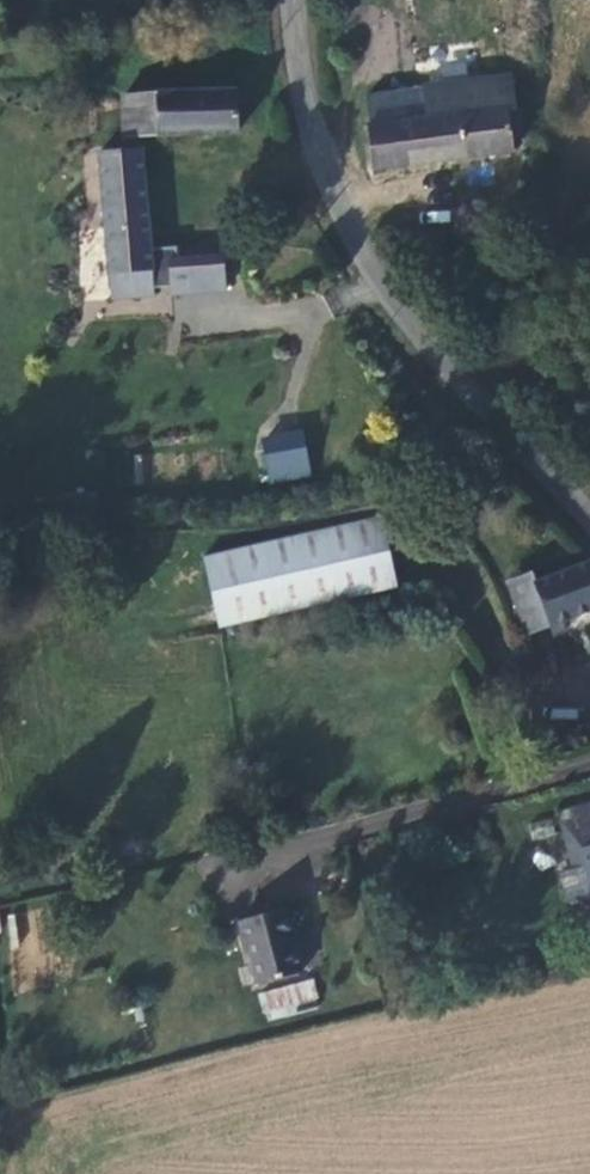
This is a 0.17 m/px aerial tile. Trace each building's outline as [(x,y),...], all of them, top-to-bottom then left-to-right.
[(501,103),(507,103),(508,73),(423,77),(422,80),(424,107),(369,109),(371,161),(503,153),(501,103)] [(121,78),(122,123),(238,120),(238,78),(121,78)] [(368,82),(369,109),(424,107),(422,80),(368,82)] [(94,125),(110,263),(156,259),(143,139),(117,140),(115,124),(94,125)] [(115,306),(161,301),(156,259),(110,263),(115,306)] [(268,483),(311,475),(302,429),(259,437),(268,483)] [(404,576),(381,507),(209,565),(233,633),(404,576)] [(534,579),(532,573),(508,583),(525,632),(589,609),(589,558),(534,579)] [(589,837),(589,815),(573,818),(580,840),(589,837)] [(580,840),(566,843),(570,863),(581,861),(589,893),(589,837),(580,840)] [(300,964),(284,903),(241,913),(257,975),(300,964)] [(315,980),(257,989),(262,1018),(319,1008),(315,980)]
